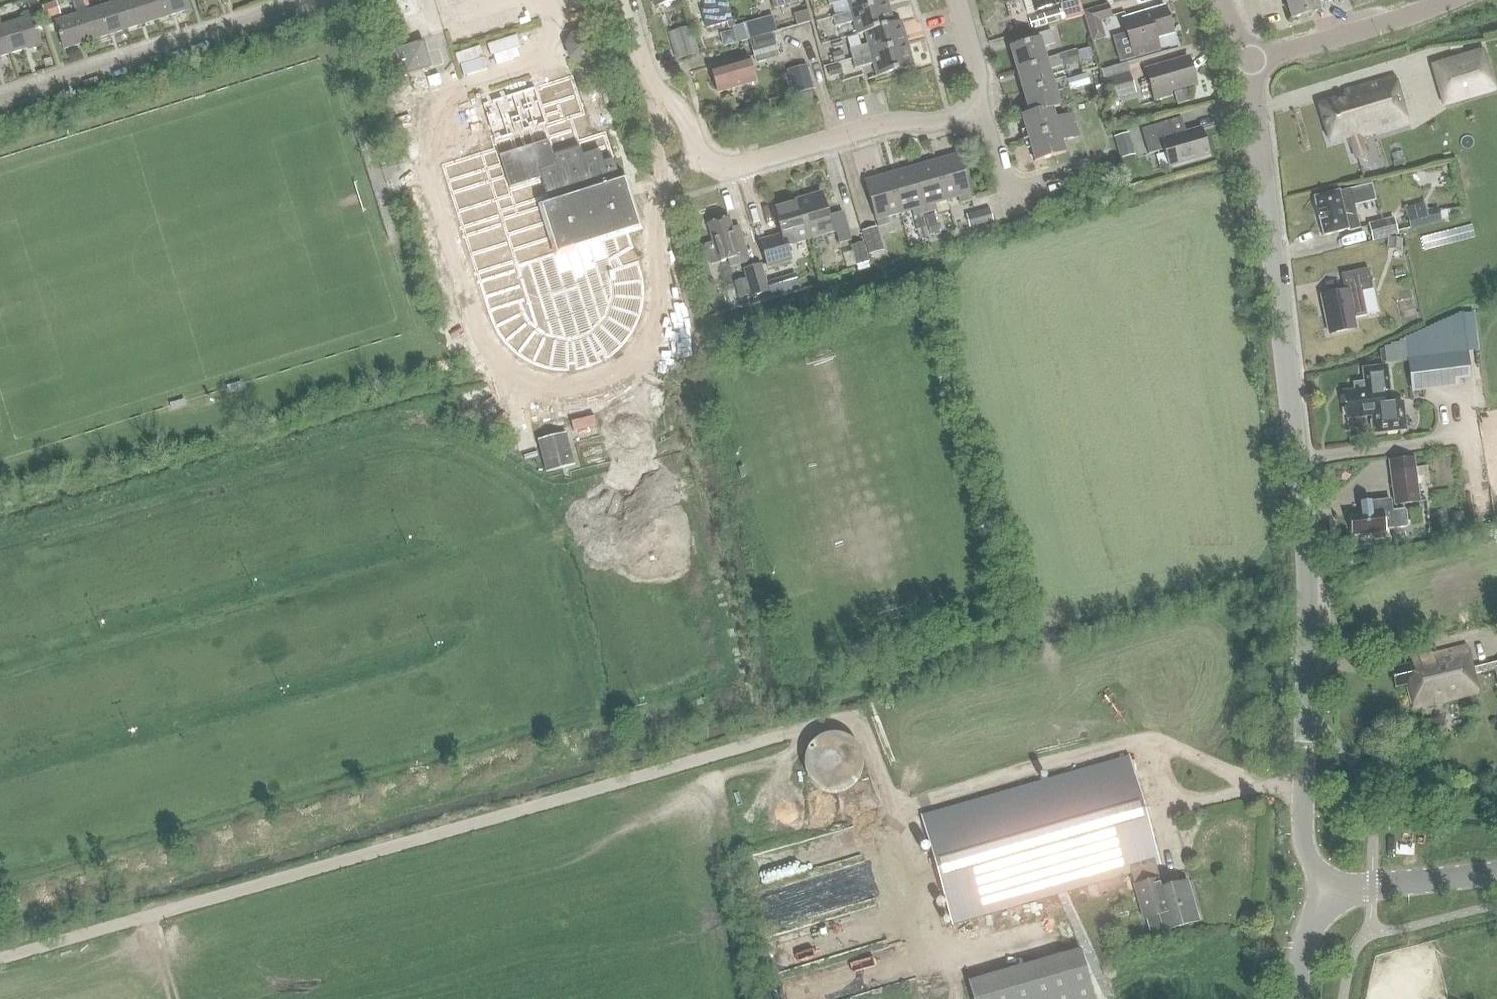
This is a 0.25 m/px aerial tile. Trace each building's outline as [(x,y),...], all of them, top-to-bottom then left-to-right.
[(86,10),(84,5),(83,0),(72,0),(76,11),(78,10),(79,13),(55,21),(63,48),(95,38),(86,10)] [(86,10),(95,38),(126,29),(117,0),(108,0),(109,3),(90,9),(88,0),(83,0),(84,5),(86,10)] [(126,29),(157,19),(151,0),(118,0),(117,0),(126,29)] [(157,19),(188,9),(185,0),(151,0),(157,19)] [(705,9),(701,10),(706,29),(732,21),(734,27),(735,27),(727,0),(702,0),(705,9)] [(828,5),(846,0),(850,12),(887,0),(827,0),(828,5)] [(865,33),(893,23),(887,0),(850,12),(831,17),(834,27),(852,22),(856,35),(865,33)] [(1035,12),(1053,7),(1051,0),(1032,0),(1035,12)] [(1291,18),(1317,10),(1315,2),(1320,0),(1285,0),(1291,18)] [(42,7),(46,19),(61,14),(57,2),(42,7)] [(1080,14),(1077,2),(1063,6),(1066,18),(1080,14)] [(1108,5),(1085,12),(1093,40),(1104,37),(1099,20),(1111,17),(1108,5)] [(1173,32),(1165,7),(1123,19),(1134,56),(1160,48),(1156,37),(1173,32)] [(1063,20),(1060,9),(1036,16),(1036,18),(1039,27),(1063,20)] [(794,14),(797,26),(811,22),(807,10),(794,14)] [(1,25),(10,52),(41,42),(32,16),(31,16),(30,11),(23,13),(24,18),(1,25)] [(777,31),(773,17),(763,19),(763,21),(732,29),(736,42),(777,31)] [(10,52),(1,25),(0,21),(0,55),(10,52)] [(893,23),(865,33),(868,44),(850,49),(853,58),(907,43),(901,21),(893,23)] [(589,29),(564,37),(573,66),(598,59),(589,29)] [(1015,70),(1049,60),(1049,57),(1045,45),(1055,42),(1052,30),(1038,34),(1039,39),(1009,48),(1015,70)] [(697,53),(691,31),(672,36),(678,59),(697,53)] [(720,34),(723,47),(736,44),(735,42),(732,31),(720,34)] [(1178,32),(1160,37),(1165,50),(1182,45),(1178,32)] [(777,54),(771,34),(749,41),(754,60),(777,54)] [(387,53),(395,78),(429,67),(422,42),(397,49),(387,53)] [(907,43),(853,58),(855,68),(873,63),(877,77),(913,66),(907,43)] [(845,61),(842,50),(831,54),(834,64),(845,61)] [(1049,60),(1015,70),(1022,93),(1056,83),(1055,79),(1052,67),(1062,64),(1062,67),(1081,62),(1077,51),(1059,56),(1059,54),(1049,57),(1049,60)] [(1483,52),(1433,67),(1445,105),(1476,95),(1472,83),(1491,78),(1483,52)] [(754,81),(747,57),(712,67),(719,91),(754,81)] [(1189,57),(1146,69),(1155,99),(1171,95),(1170,90),(1196,82),(1189,57)] [(814,88),(807,64),(787,70),(794,94),(814,88)] [(841,74),(838,66),(827,69),(830,77),(841,74)] [(1135,90),(1130,72),(1105,79),(1110,97),(1135,90)] [(1090,84),(1087,73),(1067,79),(1070,90),(1090,84)] [(496,148),(443,165),(462,226),(465,237),(477,272),(480,282),(490,313),(497,330),(505,342),(515,352),(527,359),(540,365),(553,369),(568,370),(568,364),(575,363),(576,369),(585,367),(592,365),(600,361),(598,356),(604,352),(607,357),(619,348),(628,337),(635,325),(640,312),(643,298),(643,283),(640,270),(638,261),(627,265),(623,266),(617,256),(621,254),(632,247),(629,235),(627,231),(639,227),(624,180),(620,181),(619,177),(613,158),(605,132),(589,137),(579,140),(572,118),(582,114),(584,114),(572,76),(534,88),(545,123),(494,139),(493,139),(494,141),(496,148)] [(1065,76),(1055,79),(1056,83),(1022,93),(1028,115),(1062,105),(1058,90),(1068,87),(1065,76)] [(1345,91),(1346,96),(1320,104),(1330,141),(1348,136),(1351,147),(1354,146),(1357,157),(1365,154),(1360,137),(1407,124),(1393,77),(1345,91)] [(534,88),(482,104),(484,109),(493,139),(494,139),(545,123),(534,88)] [(1062,105),(1028,115),(1021,117),(1027,138),(1077,123),(1074,113),(1057,118),(1054,108),(1062,105)] [(1422,120),(1397,128),(1409,163),(1434,155),(1422,120)] [(1164,149),(1169,166),(1209,154),(1201,128),(1174,136),(1169,121),(1141,129),(1149,154),(1164,149)] [(1077,123),(1027,138),(1034,162),(1067,152),(1063,140),(1080,135),(1077,123)] [(1128,133),(1115,137),(1121,158),(1134,154),(1128,133)] [(959,153),(935,160),(947,200),(958,197),(960,203),(972,199),(959,153)] [(947,200),(935,160),(911,167),(925,213),(936,210),(934,204),(947,200)] [(921,239),(929,237),(922,214),(925,213),(911,167),(888,174),(900,213),(912,210),(914,216),(921,239)] [(900,213),(888,174),(866,180),(879,227),(891,223),(889,217),(900,213)] [(1360,228),(1354,205),(1375,200),(1371,184),(1350,189),(1338,192),(1314,198),(1324,235),(1348,229),(1350,231),(1360,228)] [(822,192),(798,199),(809,237),(831,231),(831,232),(836,231),(839,243),(851,239),(843,211),(828,215),(822,192)] [(787,243),(809,237),(798,199),(775,206),(782,233),(760,239),(768,266),(791,260),(787,243)] [(1410,230),(1442,222),(1438,207),(1406,215),(1410,230)] [(991,219),(988,208),(966,214),(969,225),(991,219)] [(923,216),(929,237),(937,234),(931,213),(923,216)] [(707,244),(705,248),(708,257),(709,261),(712,263),(720,260),(729,258),(731,264),(750,259),(740,226),(732,228),(729,217),(709,223),(714,241),(707,244)] [(1373,239),(1397,233),(1393,218),(1369,224),(1373,239)] [(1427,249),(1468,238),(1464,224),(1423,236),(1427,249)] [(881,251),(874,228),(863,231),(870,254),(881,251)] [(1403,239),(1388,238),(1387,248),(1402,250),(1403,239)] [(856,266),(869,262),(864,243),(851,246),(856,266)] [(767,290),(760,263),(744,267),(751,294),(767,290)] [(1342,275),(1345,291),(1324,295),(1331,333),(1355,328),(1353,317),(1365,314),(1360,290),(1372,287),(1368,270),(1342,275)] [(800,290),(799,284),(796,274),(788,276),(791,286),(793,292),(800,290)] [(1419,342),(1407,343),(1412,387),(1460,382),(1456,354),(1421,358),(1419,342)] [(478,362),(486,371),(498,360),(491,351),(478,361),(478,362)] [(1371,416),(1373,433),(1406,429),(1403,402),(1384,405),(1382,391),(1390,390),(1387,366),(1363,369),(1365,381),(1356,382),(1357,390),(1344,392),(1348,426),(1349,426),(1348,418),(1371,416)] [(619,429),(615,414),(594,420),(599,435),(619,429)] [(575,465),(566,433),(539,441),(548,473),(575,465)] [(597,449),(602,466),(635,456),(629,439),(597,449)] [(1395,504),(1420,501),(1418,485),(1417,481),(1416,468),(1414,457),(1390,460),(1395,504)] [(1427,467),(1416,468),(1417,481),(1418,485),(1430,484),(1427,467)] [(1407,511),(1405,509),(1392,510),(1391,500),(1372,502),(1372,501),(1361,502),(1362,514),(1352,515),(1352,514),(1351,515),(1353,534),(1355,534),(1373,531),(1373,536),(1376,538),(1384,537),(1387,534),(1386,530),(1407,527),(1409,525),(1407,511)] [(1467,646),(1411,660),(1412,663),(1390,669),(1395,688),(1406,685),(1412,709),(1478,693),(1467,646)] [(832,792),(838,792),(844,790),(849,787),(853,784),(858,779),(861,773),(862,768),(863,761),(862,755),(861,750),(858,744),(853,739),(849,736),(844,733),(838,731),(832,730),(825,731),(820,733),(815,736),(810,739),(806,744),(803,750),(802,755),(801,761),(802,768),(803,773),(806,779),(810,784),(815,787),(820,790),(825,792),(832,792)] [(1127,756),(944,809),(921,816),(951,923),(1130,872),(1144,919),(1160,914),(1164,930),(1197,920),(1186,881),(1160,889),(1154,866),(1158,864),(1127,756)] [(1126,907),(1115,911),(1117,919),(1129,916),(1126,907)] [(1079,949),(968,980),(974,998),(1093,998),(1079,949)]
